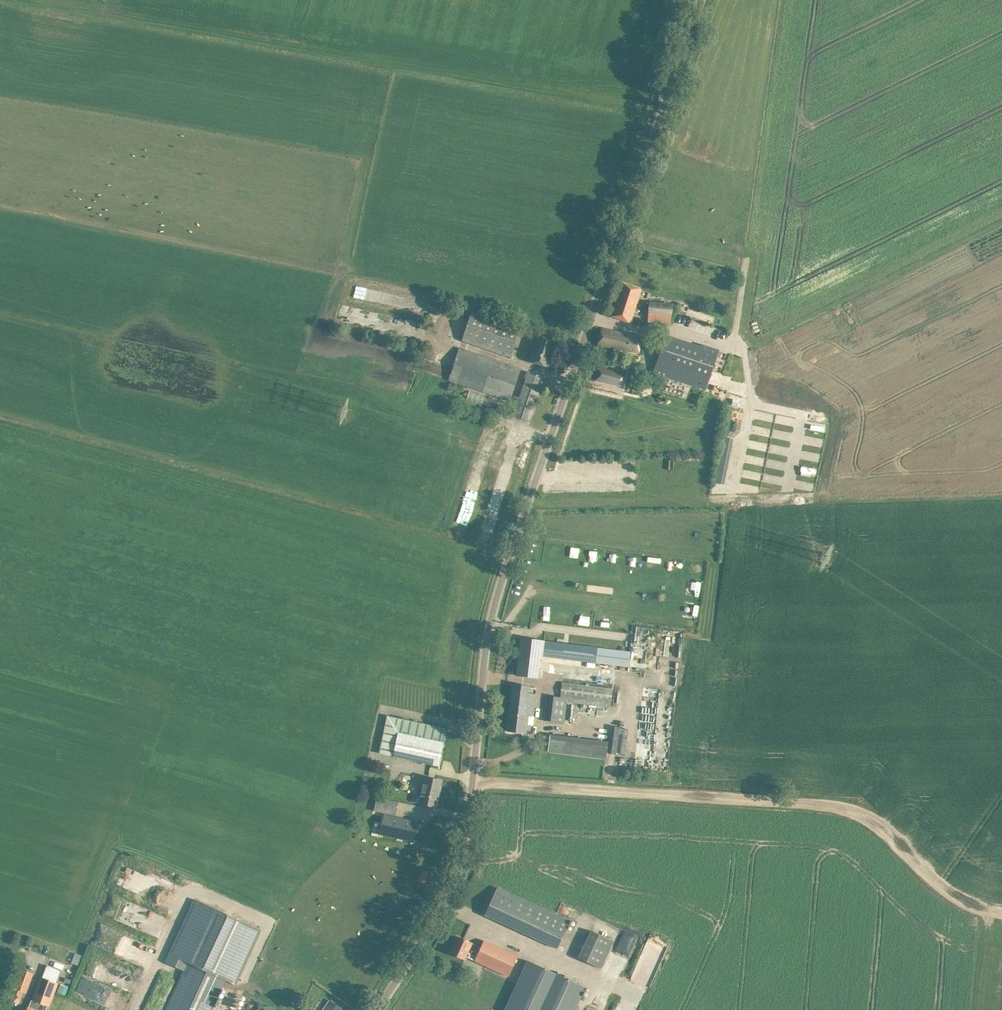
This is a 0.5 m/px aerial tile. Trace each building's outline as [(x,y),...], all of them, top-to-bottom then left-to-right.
[(612,316),(621,320),(630,322),(641,289),(623,283),(612,316)] [(379,298),(379,287),(355,287),(354,298),(379,298)] [(648,314),(647,324),(671,326),(672,304),(649,302),(648,314)] [(462,341),(500,354),(510,357),(520,327),(472,311),(462,341)] [(598,345),(608,348),(637,354),(641,337),(602,328),(598,345)] [(538,336),(530,361),(548,367),(557,342),(538,336)] [(665,336),(652,371),(654,372),(652,377),(660,380),(661,375),(702,390),(716,350),(700,345),(699,349),(693,364),(676,358),(682,342),(665,336)] [(460,348),(449,381),(510,401),(521,369),(460,348)] [(599,369),(596,379),(621,385),(623,374),(599,369)] [(646,369),(643,377),(649,379),(652,372),(646,369)] [(528,372),(519,398),(514,396),(508,414),(530,421),(545,377),(528,372)] [(464,531),(475,501),(463,496),(452,526),(464,531)] [(538,678),(541,655),(629,666),(630,652),(544,641),(521,638),(517,675),(538,678)] [(562,723),(564,702),(609,707),(611,689),(562,683),(560,697),(547,696),(543,720),(562,723)] [(529,686),(523,685),(513,684),(507,731),(529,734),(530,725),(532,725),(533,715),(536,694),(528,693),(529,686)] [(386,716),(378,753),(438,765),(446,728),(386,716)] [(551,752),(610,758),(611,744),(552,738),(551,752)] [(419,804),(427,805),(436,807),(442,781),(425,777),(419,804)] [(373,811),(382,813),(385,799),(376,798),(373,811)] [(385,816),(381,836),(413,842),(417,823),(385,816)] [(424,869),(418,881),(425,884),(431,872),(424,869)] [(484,916),(558,949),(571,920),(498,887),(484,916)] [(166,1009),(211,1009),(225,980),(234,984),(260,929),(196,900),(167,963),(184,971),(166,1009)] [(581,958),(603,968),(617,939),(594,929),(581,958)] [(457,937),(450,952),(464,959),(466,956),(510,977),(520,957),(484,940),(481,947),(457,937)] [(72,963),(78,965),(82,955),(77,953),(75,953),(72,963)] [(507,1009),(574,1009),(585,986),(529,961),(507,1009)] [(10,1001),(20,1004),(24,992),(27,993),(34,974),(21,969),(10,1001)] [(57,983),(42,977),(33,1001),(31,1000),(27,1009),(46,1009),(48,1006),(49,1007),(57,983)] [(326,994),(325,993),(316,987),(309,997),(319,1004),(326,994)] [(341,1008),(330,1001),(329,1003),(330,1003),(325,1009),(340,1009),(341,1008)]
